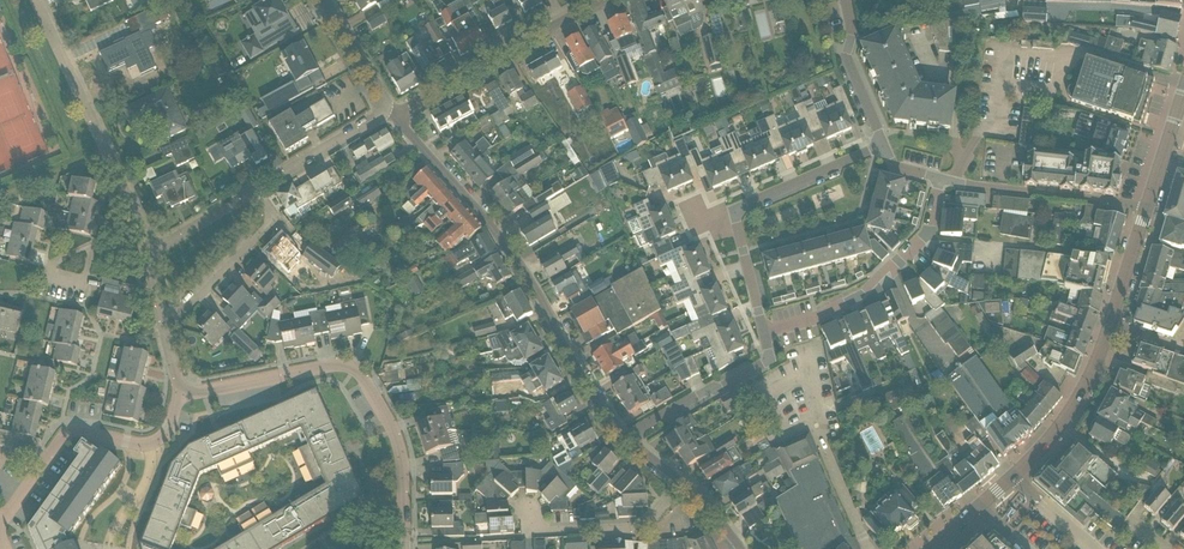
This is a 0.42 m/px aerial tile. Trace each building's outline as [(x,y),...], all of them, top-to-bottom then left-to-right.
[(86,1),(91,11),(113,1),(113,0),(87,0),(86,1)] [(278,23),(287,18),(285,14),(286,13),(279,0),(269,0),(262,4),(263,6),(255,11),(262,23),(253,29),(257,36),(256,37),(250,40),(249,38),(247,40),(248,41),(243,44),(251,59),(263,52),(287,38),(278,23)] [(375,0),(355,0),(362,12),(377,3),(375,0)] [(473,50),(449,6),(447,7),(439,0),(438,0),(432,3),(439,15),(441,14),(448,26),(452,24),(458,37),(452,40),(461,56),(473,50)] [(460,0),(449,6),(473,50),(485,43),(476,27),(460,0)] [(490,20),(496,30),(512,21),(501,0),(499,0),(493,3),(492,4),(497,12),(495,13),(488,17),(490,20)] [(540,0),(518,0),(519,1),(518,1),(525,14),(542,4),(540,0)] [(628,5),(635,23),(634,23),(641,41),(639,42),(645,57),(656,53),(649,33),(659,29),(659,30),(663,29),(662,28),(665,27),(664,24),(660,13),(648,17),(642,0),(628,5)] [(677,29),(692,22),(690,18),(685,8),(682,0),(664,0),(670,15),(673,21),(677,29)] [(685,8),(690,18),(702,13),(700,9),(703,8),(700,1),(701,1),(700,0),(682,0),(685,8)] [(964,6),(966,18),(981,15),(979,0),(963,3),(964,6)] [(995,15),(1006,13),(1004,0),(979,0),(981,15),(982,16),(995,15)] [(1181,9),(1182,0),(1111,0),(1111,3),(1170,8),(1181,9)] [(771,3),(777,25),(785,23),(780,1),(771,3)] [(1022,20),(1022,22),(1046,23),(1047,12),(1033,11),(1033,4),(1023,3),(1023,11),(1022,20)] [(966,18),(964,6),(946,10),(948,21),(955,20),(963,19),(966,18)] [(138,16),(144,30),(160,22),(154,9),(138,16)] [(382,13),(367,22),(372,31),(387,22),(382,13)] [(1134,20),(1132,29),(1144,32),(1164,36),(1175,39),(1181,18),(1169,15),(1162,13),(1159,26),(1134,20)] [(710,17),(715,36),(717,45),(727,43),(720,15),(710,17)] [(625,17),(609,23),(614,34),(622,53),(637,46),(629,28),(625,17)] [(963,19),(955,20),(955,27),(967,25),(966,18),(963,19)] [(948,21),(928,24),(939,51),(957,54),(955,27),(955,20),(948,21)] [(443,41),(433,23),(424,28),(435,46),(443,41)] [(613,70),(608,60),(612,58),(601,38),(596,27),(583,34),(589,45),(597,61),(598,61),(602,68),(600,69),(603,75),(613,70)] [(1094,52),(1097,41),(1070,33),(1067,44),(1094,52)] [(142,75),(152,70),(156,68),(140,34),(126,40),(127,43),(120,47),(119,45),(101,53),(106,64),(105,65),(108,71),(110,70),(127,62),(126,59),(133,56),(142,75)] [(891,34),(862,46),(895,122),(911,124),(910,129),(916,129),(917,125),(950,129),(954,98),(916,93),(891,34)] [(722,64),(717,45),(715,36),(703,38),(711,67),(722,64)] [(579,66),(583,74),(587,75),(598,70),(590,52),(588,53),(579,37),(566,43),(575,59),(579,66)] [(1109,37),(1106,46),(1121,50),(1124,42),(1109,37)] [(414,38),(406,43),(419,63),(422,68),(429,78),(441,71),(437,64),(445,59),(439,51),(436,52),(432,45),(427,48),(425,45),(419,48),(414,38)] [(670,41),(674,55),(681,53),(678,39),(670,41)] [(1139,48),(1146,50),(1175,58),(1178,48),(1158,42),(1157,44),(1141,39),(1139,48)] [(296,82),(275,93),(282,106),(314,89),(308,77),(318,71),(314,64),(315,63),(304,43),(281,56),(296,82)] [(1106,46),(1104,54),(1119,58),(1121,50),(1106,46)] [(1170,73),(1175,58),(1146,50),(1142,64),(1151,67),(1151,68),(1170,73)] [(399,61),(387,68),(392,78),(392,79),(401,95),(419,84),(413,74),(412,73),(417,70),(407,53),(398,59),(399,61)] [(645,57),(644,57),(645,61),(652,78),(651,78),(653,82),(658,96),(683,86),(678,69),(663,74),(659,64),(661,63),(656,53),(645,57)] [(550,74),(562,67),(555,55),(543,62),(543,61),(528,69),(535,83),(551,75),(550,74)] [(617,60),(626,86),(636,83),(626,57),(617,60)] [(1155,80),(1124,70),(1124,71),(1097,62),(1086,58),(1077,86),(1076,86),(1074,86),(1073,86),(1072,86),(1070,87),(1069,88),(1068,90),(1068,91),(1067,93),(1067,94),(1068,97),(1069,98),(1071,99),(1073,100),(1072,101),(1141,124),(1155,80)] [(514,73),(513,73),(501,80),(507,90),(510,97),(517,93),(520,99),(526,110),(539,104),(533,93),(526,96),(523,90),(514,73)] [(486,88),(500,112),(509,107),(496,83),(486,88)] [(568,94),(574,104),(578,113),(591,106),(582,87),(568,94)] [(838,103),(827,107),(839,135),(844,133),(844,132),(851,129),(846,116),(853,113),(842,87),(833,91),(838,103)] [(178,133),(186,130),(168,89),(160,93),(136,105),(125,110),(125,109),(124,110),(133,128),(134,128),(134,127),(141,124),(146,122),(145,122),(149,120),(150,120),(149,118),(156,114),(167,139),(178,133)] [(465,98),(448,107),(462,132),(478,122),(474,114),(465,98)] [(269,125),(287,154),(309,141),(303,131),(304,131),(305,133),(312,129),(311,127),(312,126),(314,130),(335,117),(325,100),(303,113),(304,113),(295,118),(291,112),(269,125)] [(812,100),(803,103),(815,130),(821,127),(827,140),(834,136),(835,137),(839,135),(827,107),(817,112),(812,100)] [(808,133),(815,130),(803,103),(795,107),(800,119),(789,123),(802,154),(808,152),(806,149),(813,146),(808,133)] [(266,107),(258,112),(263,120),(271,115),(266,107)] [(460,133),(462,132),(448,107),(432,116),(441,133),(456,125),(460,133)] [(508,117),(513,114),(509,107),(500,112),(491,118),(504,140),(512,136),(504,123),(510,121),(508,117)] [(241,114),(251,130),(258,126),(248,110),(241,114)] [(1127,138),(1131,128),(1082,112),(1079,122),(1127,138)] [(628,131),(624,123),(620,114),(603,122),(612,140),(628,131)] [(773,116),(765,120),(777,146),(783,143),(789,156),(796,153),(797,156),(802,154),(789,123),(778,128),(773,116)] [(1032,123),(1027,123),(1028,117),(1023,116),(1022,122),(1019,146),(1020,146),(1020,145),(1028,146),(1031,124),(1032,124),(1032,123)] [(726,118),(720,121),(724,130),(728,128),(730,128),(726,118)] [(636,119),(624,123),(628,131),(637,148),(648,143),(636,119)] [(770,149),(777,146),(765,120),(757,123),(762,135),(751,140),(763,168),(768,166),(768,165),(775,162),(770,149)] [(1120,160),(1127,138),(1079,122),(1076,132),(1094,138),(1090,149),(1105,154),(1104,155),(1120,160)] [(356,158),(362,154),(375,146),(379,153),(394,144),(386,130),(351,150),(356,158)] [(217,143),(232,168),(248,159),(248,158),(251,155),(256,164),(267,158),(262,150),(252,133),(241,140),(236,131),(217,143)] [(735,133),(727,137),(738,163),(745,160),(751,173),(758,169),(759,170),(763,168),(751,140),(740,144),(735,133)] [(177,167),(188,162),(195,158),(189,147),(192,145),(188,137),(171,145),(170,143),(160,148),(164,158),(172,155),(177,167)] [(452,140),(448,142),(453,147),(460,141),(457,137),(452,140)] [(732,166),(738,163),(727,137),(719,140),(723,151),(724,152),(713,157),(725,185),(730,182),(737,179),(732,166)] [(459,147),(450,155),(465,171),(479,158),(488,151),(492,148),(483,138),(475,145),(477,147),(473,151),(465,142),(459,147)] [(560,141),(574,165),(579,162),(565,138),(560,141)] [(687,169),(694,166),(688,153),(683,140),(674,143),(679,155),(669,160),(681,188),(685,186),(685,185),(693,182),(687,169)] [(514,168),(536,154),(532,146),(509,160),(514,168)] [(1029,148),(1027,167),(1025,183),(1074,188),(1075,189),(1075,188),(1086,190),(1086,188),(1116,193),(1116,190),(1120,190),(1122,179),(1118,178),(1120,163),(1109,161),(1086,157),(1086,155),(1041,149),(1029,148)] [(688,153),(694,166),(700,180),(707,176),(713,189),(720,186),(721,187),(725,185),(713,157),(702,161),(697,150),(688,153)] [(542,162),(536,154),(514,168),(519,176),(542,162)] [(681,188),(669,160),(667,155),(665,154),(652,160),(656,169),(652,170),(652,169),(643,173),(649,188),(663,181),(668,192),(676,189),(676,190),(681,188)] [(382,158),(372,164),(369,166),(367,162),(357,168),(359,172),(356,174),(363,184),(388,168),(382,158)] [(479,158),(465,171),(465,172),(480,189),(489,181),(495,177),(479,158)] [(622,182),(613,162),(599,170),(599,171),(604,181),(607,188),(622,182)] [(334,188),(342,183),(333,168),(326,172),(323,167),(307,177),(310,182),(311,181),(320,197),(324,194),(321,189),(331,183),(334,188)] [(411,191),(416,197),(437,178),(429,168),(414,181),(418,185),(411,191)] [(599,171),(589,176),(595,186),(604,181),(599,171)] [(189,183),(183,186),(176,172),(150,185),(157,199),(163,197),(167,205),(170,204),(172,208),(195,198),(189,183)] [(1164,218),(1183,224),(1183,174),(1178,172),(1172,192),(1164,218)] [(881,176),(878,189),(900,195),(903,182),(881,176)] [(431,200),(446,187),(437,178),(416,197),(411,202),(415,207),(420,203),(428,197),(431,200)] [(492,194),(501,205),(521,189),(513,178),(492,194)] [(95,192),(96,185),(73,179),(69,196),(74,197),(90,200),(92,192),(95,192)] [(299,212),(298,210),(320,197),(311,181),(310,182),(295,191),(292,186),(277,195),(286,210),(287,210),(291,217),(299,212)] [(537,205),(564,190),(559,183),(547,191),(533,198),(537,205)] [(355,214),(381,197),(376,189),(374,190),(371,186),(359,194),(362,198),(353,203),(354,205),(350,207),(355,214)] [(425,226),(456,198),(448,189),(433,202),(430,205),(432,207),(419,219),(425,226)] [(530,201),(526,196),(521,189),(501,205),(509,217),(530,201)] [(873,196),(872,201),(897,208),(900,195),(878,189),(876,196),(873,196)] [(956,193),(955,206),(962,207),(964,193),(956,193)] [(964,193),(962,207),(970,207),(971,194),(964,193)] [(971,194),(970,207),(978,208),(979,195),(971,194)] [(335,217),(350,207),(354,205),(353,203),(348,195),(329,207),(335,217)] [(979,195),(978,208),(985,209),(987,196),(979,195)] [(94,218),(96,212),(93,211),(95,202),(98,203),(98,202),(90,200),(74,197),(70,213),(94,218)] [(1000,197),(993,197),(992,210),(999,211),(1000,197)] [(1000,197),(999,211),(1006,211),(1008,198),(1000,197)] [(464,208),(456,198),(425,226),(429,230),(433,234),(444,224),(442,222),(446,217),(450,221),(464,208)] [(1008,198),(1006,211),(1013,212),(1015,199),(1008,198)] [(1015,199),(1013,212),(1020,213),(1022,200),(1015,199)] [(633,238),(643,234),(671,221),(669,217),(668,217),(665,209),(654,214),(648,200),(633,206),(637,215),(638,215),(640,219),(639,219),(638,217),(626,222),(633,238)] [(1029,200),(1022,200),(1020,213),(1028,214),(1029,200)] [(873,207),(871,215),(893,220),(897,208),(872,201),(870,207),(873,207)] [(535,224),(521,232),(526,239),(525,241),(527,244),(528,243),(530,246),(555,231),(545,214),(550,211),(545,202),(535,208),(528,213),(535,224)] [(1084,224),(1122,232),(1126,219),(1105,215),(1107,209),(1100,207),(1086,205),(1084,224)] [(964,222),(964,220),(977,222),(978,208),(970,207),(962,207),(955,206),(951,206),(950,214),(944,213),(943,213),(940,235),(941,235),(953,237),(953,236),(962,237),(963,222),(964,222)] [(15,223),(43,230),(45,223),(42,222),(44,213),(47,214),(47,213),(24,208),(20,224),(15,223)] [(444,246),(474,219),(466,210),(451,223),(454,226),(445,235),(444,234),(435,242),(441,249),(444,246)] [(574,225),(584,219),(586,217),(582,211),(570,218),(574,225)] [(66,230),(90,236),(94,218),(70,213),(66,230)] [(900,243),(890,233),(893,220),(871,215),(868,227),(876,230),(875,234),(892,252),(900,243)] [(1029,239),(1031,228),(1032,220),(1004,215),(1000,234),(1029,239)] [(1159,243),(1171,246),(1181,249),(1182,248),(1183,249),(1183,224),(1164,218),(1162,227),(1164,227),(1159,243)] [(458,244),(465,238),(468,241),(483,229),(474,219),(444,246),(441,249),(446,254),(457,243),(458,244)] [(673,226),(671,221),(643,234),(648,245),(649,244),(650,246),(652,245),(654,250),(653,250),(657,259),(671,253),(665,239),(676,234),(672,226),(673,226)] [(15,223),(11,240),(34,245),(36,238),(33,237),(35,228),(43,230),(15,223)] [(1114,255),(1122,232),(1084,224),(1080,223),(1078,230),(1094,233),(1092,238),(1090,250),(1114,255)] [(864,231),(852,234),(858,256),(870,253),(870,252),(871,251),(882,262),(889,255),(874,241),(868,242),(864,231)] [(858,256),(852,234),(845,236),(844,233),(838,235),(845,259),(858,256)] [(497,251),(487,234),(451,255),(458,266),(468,260),(471,264),(474,262),(481,258),(482,259),(497,251)] [(833,239),(827,241),(833,263),(845,259),(838,235),(833,236),(833,239)] [(293,248),(291,246),(282,237),(267,253),(278,264),(278,263),(284,269),(292,261),(294,262),(300,255),(293,248)] [(342,239),(321,251),(325,254),(346,245),(342,239)] [(34,245),(11,240),(7,256),(30,262),(30,261),(27,260),(29,252),(32,252),(34,245)] [(827,241),(814,244),(820,266),(833,263),(827,241)] [(580,263),(588,259),(579,244),(541,266),(550,280),(567,270),(563,262),(575,255),(580,263)] [(814,244),(801,248),(807,270),(820,266),(814,244)] [(313,245),(304,257),(333,278),(341,267),(325,254),(321,251),(313,245)] [(972,265),(973,247),(952,245),(951,252),(946,252),(944,255),(940,253),(940,252),(939,252),(937,255),(936,255),(933,261),(934,261),(933,264),(934,265),(941,268),(957,276),(963,264),(972,265)] [(673,262),(677,273),(705,261),(703,256),(702,256),(699,249),(686,254),(683,247),(671,253),(657,259),(661,267),(673,262)] [(794,247),(788,248),(795,273),(807,270),(801,248),(795,250),(794,247)] [(783,253),(776,254),(782,277),(795,273),(788,248),(783,250),(783,253)] [(1164,251),(1152,248),(1144,277),(1165,283),(1169,267),(1183,271),(1183,257),(1164,251)] [(1006,250),(1003,279),(1042,283),(1056,284),(1099,296),(1107,262),(1097,260),(1006,250)] [(782,277),(776,254),(763,258),(769,280),(782,277)] [(512,277),(499,255),(456,280),(461,289),(478,279),(479,281),(486,277),(493,279),(497,286),(512,277)] [(670,289),(674,297),(700,285),(697,279),(710,273),(707,266),(707,265),(705,261),(677,273),(682,284),(670,289)] [(267,295),(271,291),(272,290),(269,287),(276,280),(258,263),(246,275),(267,295)] [(414,266),(404,271),(408,277),(418,272),(414,266)] [(558,295),(560,297),(577,287),(572,279),(582,272),(579,266),(568,273),(569,274),(552,283),(556,290),(555,292),(557,294),(558,295)] [(970,284),(956,277),(957,276),(941,268),(938,275),(937,274),(934,276),(930,272),(929,271),(920,279),(924,283),(937,297),(948,287),(968,297),(970,284)] [(617,335),(652,316),(660,312),(661,311),(642,269),(611,287),(612,289),(572,312),(590,343),(614,330),(617,335)] [(416,277),(407,281),(415,296),(423,291),(416,277)] [(986,279),(974,277),(973,289),(985,290),(986,279)] [(1165,283),(1144,277),(1140,290),(1141,290),(1161,294),(1183,295),(1183,285),(1164,285),(1165,283)] [(602,281),(588,288),(593,297),(607,290),(603,282),(602,281)] [(925,317),(925,318),(930,324),(944,313),(941,308),(945,305),(924,283),(922,285),(918,287),(917,283),(917,282),(916,281),(904,287),(905,288),(912,305),(923,300),(932,310),(925,316),(925,317)] [(1103,298),(1099,296),(1056,284),(1056,287),(1070,291),(1067,305),(1072,307),(1099,315),(1103,298)] [(233,312),(242,320),(251,310),(257,305),(248,296),(236,285),(223,299),(235,310),(233,312)] [(703,292),(700,285),(674,297),(677,305),(689,300),(694,311),(724,298),(722,292),(719,294),(716,287),(703,292)] [(897,323),(909,318),(897,290),(885,295),(897,323)] [(1161,294),(1141,290),(1137,303),(1140,304),(1180,317),(1183,304),(1183,295),(1161,294)] [(533,314),(520,291),(505,300),(503,296),(495,301),(506,320),(514,315),(518,323),(533,314)] [(107,318),(114,320),(120,296),(103,292),(97,316),(98,316),(99,313),(107,315),(107,318)] [(987,294),(974,293),(973,300),(986,301),(987,294)] [(120,296),(114,320),(121,321),(122,318),(131,320),(130,324),(131,324),(136,300),(120,296)] [(271,296),(258,309),(267,318),(274,311),(280,304),(271,296)] [(687,327),(690,335),(717,323),(714,317),(727,311),(724,304),(726,303),(724,298),(694,311),(699,322),(687,327)] [(370,323),(365,299),(351,302),(352,308),(342,310),(347,338),(353,337),(353,336),(363,334),(361,325),(370,323)] [(1028,301),(1016,300),(1014,314),(1026,316),(1028,301)] [(999,304),(985,305),(986,314),(1000,313),(999,304)] [(1056,313),(1094,327),(1099,315),(1072,307),(1067,305),(1063,304),(1061,304),(1058,312),(1056,312),(1056,313)] [(1140,304),(1134,323),(1171,335),(1175,328),(1178,330),(1183,320),(1183,319),(1180,317),(1140,304)] [(18,334),(23,310),(7,306),(2,327),(12,329),(11,332),(18,334)] [(341,339),(347,338),(342,310),(341,306),(327,308),(327,311),(318,312),(322,334),(330,333),(332,340),(341,338),(341,339)] [(908,353),(894,317),(885,320),(879,306),(865,312),(866,312),(871,325),(872,325),(879,342),(889,337),(902,355),(908,353)] [(60,310),(56,327),(79,332),(81,325),(78,324),(80,315),(83,316),(83,315),(60,310)] [(213,346),(214,346),(229,330),(222,323),(211,312),(198,325),(204,332),(201,335),(213,346)] [(322,334),(318,312),(309,314),(310,317),(295,320),(300,347),(306,346),(306,345),(316,343),(314,336),(322,334)] [(660,312),(652,316),(659,328),(667,324),(660,312)] [(935,331),(950,320),(944,313),(930,324),(935,331)] [(1090,339),(1094,327),(1056,313),(1052,313),(1050,319),(1074,328),(1072,333),(1090,339)] [(850,335),(858,352),(868,347),(878,361),(886,358),(879,342),(872,325),(871,325),(864,328),(858,316),(858,315),(844,321),(844,322),(850,335)] [(300,347),(295,321),(281,323),(280,322),(272,320),(270,330),(267,341),(276,343),(283,342),(284,349),(294,347),(294,348),(300,347)] [(950,320),(935,331),(940,338),(955,327),(950,320)] [(497,333),(494,323),(474,329),(476,338),(497,333)] [(706,338),(711,349),(739,336),(737,332),(736,332),(733,325),(720,330),(717,323),(690,335),(694,343),(706,338)] [(864,366),(858,352),(850,335),(843,338),(837,325),(837,324),(822,330),(824,335),(827,342),(824,344),(829,365),(845,358),(854,371),(864,366)] [(518,329),(495,335),(500,350),(500,351),(502,351),(505,357),(536,339),(533,334),(533,332),(531,328),(529,328),(528,326),(520,331),(518,329)] [(56,327),(52,343),(81,350),(81,349),(73,347),(75,339),(78,339),(79,332),(56,327)] [(955,327),(940,338),(946,345),(948,344),(961,334),(955,327)] [(259,349),(239,330),(231,339),(243,351),(250,358),(259,349)] [(679,330),(671,334),(675,342),(682,339),(679,330)] [(399,344),(415,337),(412,331),(396,338),(399,344)] [(667,334),(653,342),(657,350),(672,342),(667,334)] [(948,344),(953,351),(966,342),(961,334),(948,344)] [(1053,347),(1079,360),(1082,360),(1089,342),(1068,335),(1065,344),(1055,341),(1053,347)] [(593,355),(600,366),(630,348),(630,347),(639,341),(636,336),(613,349),(611,345),(593,355)] [(741,341),(739,336),(711,349),(716,361),(704,368),(709,377),(734,362),(731,354),(743,349),(740,341),(741,341)] [(536,339),(505,357),(509,362),(511,363),(513,365),(515,366),(522,366),(527,363),(526,361),(533,357),(543,351),(542,350),(543,348),(540,344),(539,344),(536,339)] [(966,342),(953,351),(958,358),(971,349),(966,342)] [(79,357),(81,350),(52,343),(57,344),(54,361),(77,366),(74,365),(76,356),(79,357)] [(676,343),(662,351),(669,361),(681,354),(676,343)] [(1074,374),(1079,360),(1053,347),(1048,343),(1039,355),(1045,360),(1043,363),(1046,365),(1051,369),(1053,365),(1060,368),(1068,371),(1067,373),(1068,374),(1069,372),(1074,374)] [(1037,354),(1030,344),(1010,357),(1020,371),(1027,366),(1025,362),(1037,354)] [(1152,374),(1179,384),(1183,386),(1183,359),(1139,344),(1136,350),(1133,357),(1134,358),(1132,365),(1153,372),(1152,374)] [(144,364),(146,355),(149,356),(149,355),(133,351),(134,347),(127,345),(126,350),(122,366),(145,371),(147,365),(144,364)] [(634,354),(630,348),(600,366),(606,377),(624,366),(621,362),(634,354)] [(493,352),(495,361),(500,360),(501,360),(502,359),(505,357),(502,351),(500,351),(500,350),(493,352)] [(522,380),(522,381),(525,385),(526,387),(556,370),(548,357),(531,367),(534,373),(525,378),(522,380)] [(693,357),(684,361),(685,363),(691,377),(692,377),(700,374),(699,372),(693,357)] [(1033,432),(1034,431),(1020,414),(1017,411),(1011,405),(976,358),(964,366),(959,369),(993,416),(1003,429),(1002,430),(1004,432),(1016,447),(1031,434),(1030,434),(1032,432),(1033,432)] [(685,363),(675,369),(682,382),(691,378),(691,377),(685,363)] [(143,379),(145,371),(122,366),(117,383),(123,384),(138,387),(140,379),(143,379)] [(621,402),(639,391),(645,387),(639,377),(645,374),(641,366),(633,371),(636,375),(613,388),(621,402)] [(51,382),(53,374),(56,374),(41,370),(34,368),(33,368),(29,384),(52,390),(54,383),(51,382)] [(947,380),(974,417),(988,437),(1003,458),(1016,447),(1004,432),(1002,430),(1003,429),(993,416),(959,369),(947,380)] [(556,370),(526,387),(529,393),(531,394),(543,387),(546,392),(563,382),(556,370)] [(1175,394),(1179,384),(1152,374),(1151,376),(1152,376),(1150,381),(1145,379),(1127,372),(1126,374),(1120,371),(1117,379),(1115,378),(1113,385),(1114,385),(1113,387),(1137,397),(1137,399),(1146,403),(1152,386),(1175,394)] [(518,373),(492,376),(493,385),(522,381),(522,380),(525,378),(523,375),(518,373)] [(859,384),(863,392),(873,387),(870,379),(859,384)] [(525,385),(522,381),(493,385),(491,385),(493,396),(520,393),(519,386),(525,385)] [(1041,390),(1032,401),(1048,415),(1053,409),(1062,398),(1053,390),(1044,383),(1039,389),(1041,390)] [(50,398),(52,390),(29,384),(25,401),(45,406),(47,397),(50,398)] [(141,398),(143,389),(146,390),(146,389),(138,387),(123,384),(119,400),(143,405),(144,399),(141,398)] [(657,394),(651,398),(648,394),(650,391),(648,388),(645,387),(639,391),(621,402),(629,415),(652,401),(656,408),(672,398),(666,389),(657,394)] [(908,406),(901,387),(888,392),(895,411),(908,406)] [(721,399),(728,412),(745,402),(737,389),(721,399)] [(191,447),(190,448),(172,466),(141,547),(141,548),(172,548),(201,475),(302,430),(326,486),(222,548),(272,548),(278,546),(279,548),(288,542),(289,543),(303,535),(340,513),(364,499),(360,488),(359,488),(349,465),(348,465),(344,455),(342,457),(337,446),(340,444),(329,419),(317,391),(227,431),(228,435),(218,439),(216,437),(207,441),(206,440),(191,447)] [(1105,403),(1141,423),(1154,430),(1158,422),(1145,416),(1126,405),(1129,400),(1112,391),(1105,403)] [(578,407),(570,393),(554,402),(558,408),(548,413),(551,418),(546,422),(552,432),(567,423),(563,416),(578,407)] [(547,394),(533,397),(536,403),(551,400),(547,394)] [(39,421),(41,415),(38,414),(40,405),(48,407),(45,406),(25,401),(20,400),(16,416),(39,421)] [(136,421),(138,413),(141,413),(143,405),(119,400),(115,417),(138,423),(139,422),(136,421)] [(507,401),(496,402),(497,414),(508,413),(507,401)] [(1034,431),(1048,415),(1032,401),(1020,414),(1034,431)] [(1099,414),(1098,416),(1115,426),(1125,432),(1128,426),(1137,431),(1141,423),(1105,403),(1102,409),(1100,410),(1098,413),(1099,414)] [(447,407),(442,407),(424,413),(424,414),(428,413),(431,421),(417,426),(422,441),(447,432),(444,424),(451,422),(447,407)] [(34,429),(37,429),(39,421),(16,416),(12,433),(19,434),(32,437),(34,429)] [(674,455),(678,453),(694,443),(698,440),(690,426),(695,423),(690,416),(672,428),(674,427),(678,433),(666,441),(674,455)] [(953,498),(955,501),(960,498),(937,467),(933,462),(923,446),(904,416),(893,423),(907,455),(906,456),(922,487),(927,496),(925,500),(927,502),(935,517),(948,508),(946,504),(953,498)] [(980,444),(988,437),(974,417),(964,426),(972,435),(965,441),(976,453),(965,462),(980,483),(999,466),(980,444)] [(1109,447),(1113,440),(1123,446),(1127,445),(1130,440),(1128,436),(1097,419),(1092,429),(1094,430),(1090,437),(1109,447)] [(578,427),(568,433),(561,437),(558,439),(559,442),(560,441),(566,452),(553,459),(558,468),(572,462),(583,455),(579,449),(597,439),(588,425),(580,430),(578,427)] [(8,448),(12,433),(5,431),(1,447),(8,448)] [(761,431),(749,439),(754,446),(766,439),(761,431)] [(461,461),(456,445),(451,446),(447,432),(422,441),(427,455),(439,451),(443,462),(454,461),(461,461)] [(960,498),(980,483),(965,462),(943,432),(935,437),(949,458),(937,467),(960,498)] [(16,450),(19,434),(12,433),(8,448),(16,450)] [(16,450),(37,455),(41,440),(35,438),(32,437),(19,434),(16,450)] [(714,448),(719,456),(735,446),(731,438),(714,448)] [(775,505),(794,548),(856,548),(808,438),(775,452),(794,486),(772,499),(775,505)] [(699,440),(698,440),(694,443),(678,453),(679,453),(687,467),(710,453),(701,439),(699,440)] [(897,441),(890,445),(897,457),(903,454),(897,441)] [(80,522),(80,521),(76,519),(80,513),(83,515),(83,516),(84,516),(90,507),(86,505),(90,499),(93,501),(93,502),(94,502),(100,493),(96,491),(100,485),(103,487),(103,488),(104,488),(116,472),(115,471),(115,472),(112,470),(117,463),(101,452),(99,454),(83,443),(76,452),(77,452),(75,455),(80,459),(29,530),(37,548),(78,548),(76,545),(75,546),(74,547),(74,546),(73,545),(69,547),(65,538),(67,535),(69,537),(70,535),(69,535),(69,536),(66,534),(70,527),(73,529),(73,530),(74,530),(80,522)] [(1078,443),(1068,454),(1108,489),(1118,479),(1104,465),(1078,443)] [(706,480),(707,481),(742,461),(734,447),(700,468),(703,473),(701,475),(704,480),(706,480)] [(606,477),(614,469),(612,468),(618,461),(606,450),(592,465),(599,471),(587,485),(599,496),(609,485),(611,482),(606,477)] [(1049,472),(1076,497),(1094,514),(1117,531),(1126,519),(1100,498),(1108,489),(1068,454),(1055,470),(1053,468),(1049,472)] [(1157,479),(1162,473),(1158,470),(1160,466),(1144,458),(1139,469),(1154,477),(1157,479)] [(1155,517),(1169,501),(1168,501),(1171,498),(1170,498),(1165,493),(1167,491),(1166,475),(1176,462),(1172,460),(1162,473),(1157,479),(1152,486),(1157,491),(1144,507),(1155,517)] [(500,461),(486,462),(486,472),(490,475),(500,464),(500,461)] [(766,476),(780,467),(776,461),(762,469),(766,476)] [(553,486),(564,474),(551,462),(542,472),(526,472),(527,493),(537,493),(537,491),(547,481),(553,486)] [(431,477),(432,495),(453,495),(453,483),(457,482),(464,476),(464,464),(443,465),(443,477),(431,477)] [(500,464),(490,475),(488,477),(500,488),(512,498),(519,490),(518,489),(517,473),(511,473),(500,464)] [(770,482),(784,473),(780,467),(766,476),(770,482)] [(749,483),(747,480),(757,475),(754,469),(744,475),(740,468),(730,474),(714,484),(715,486),(713,486),(717,493),(718,492),(722,498),(731,492),(732,494),(749,483)] [(1076,497),(1049,472),(1045,469),(1034,482),(1065,509),(1067,506),(1076,497)] [(622,497),(645,487),(644,485),(643,483),(641,481),(640,480),(631,471),(618,485),(613,481),(611,482),(609,485),(622,497)] [(577,487),(564,474),(553,486),(542,497),(550,505),(551,503),(567,503),(567,497),(577,487)] [(487,499),(487,514),(487,515),(497,514),(509,514),(508,503),(506,503),(495,494),(500,488),(488,477),(477,490),(487,499)] [(864,509),(865,494),(867,478),(859,477),(858,493),(857,508),(864,509)] [(1139,503),(1150,488),(1120,480),(1119,479),(1115,495),(1136,501),(1139,503)] [(739,517),(742,516),(758,506),(754,500),(771,490),(767,483),(763,486),(761,484),(739,497),(740,499),(731,505),(739,517)] [(863,521),(880,540),(887,533),(891,538),(893,537),(895,536),(894,536),(900,532),(901,531),(901,530),(902,529),(901,528),(904,525),(908,530),(911,530),(918,524),(918,521),(916,518),(916,517),(912,512),(919,506),(902,486),(894,493),(896,495),(889,501),(886,498),(876,506),(880,509),(873,516),(871,514),(863,521)] [(648,507),(647,497),(647,495),(647,493),(646,491),(646,489),(645,487),(622,497),(623,498),(623,508),(618,508),(619,518),(636,517),(636,508),(648,507)] [(1183,518),(1183,510),(1182,508),(1183,506),(1183,502),(1183,489),(1180,487),(1170,498),(1171,498),(1168,501),(1169,501),(1175,506),(1161,522),(1173,531),(1183,518)] [(1094,514),(1076,497),(1067,506),(1076,514),(1075,516),(1085,524),(1094,514)] [(579,507),(579,510),(580,518),(580,522),(587,521),(587,507),(589,506),(595,505),(593,501),(579,507)] [(432,513),(430,513),(431,520),(432,520),(432,529),(444,529),(444,537),(465,537),(464,528),(459,528),(459,523),(453,523),(453,518),(453,511),(453,502),(440,503),(440,511),(432,511),(432,513)] [(587,507),(587,521),(596,521),(595,505),(589,506),(587,507)] [(758,506),(742,516),(749,529),(766,519),(758,506)] [(498,521),(497,514),(487,515),(487,514),(475,515),(476,526),(490,525),(491,535),(514,534),(514,521),(498,521)] [(689,541),(693,548),(715,548),(707,532),(689,541)] [(983,544),(979,539),(969,548),(966,548),(1010,548),(994,534),(983,544)] [(677,540),(679,548),(687,548),(686,539),(677,540)] [(666,541),(667,548),(679,548),(677,540),(666,541)] [(658,542),(658,548),(667,548),(666,541),(658,542)]
